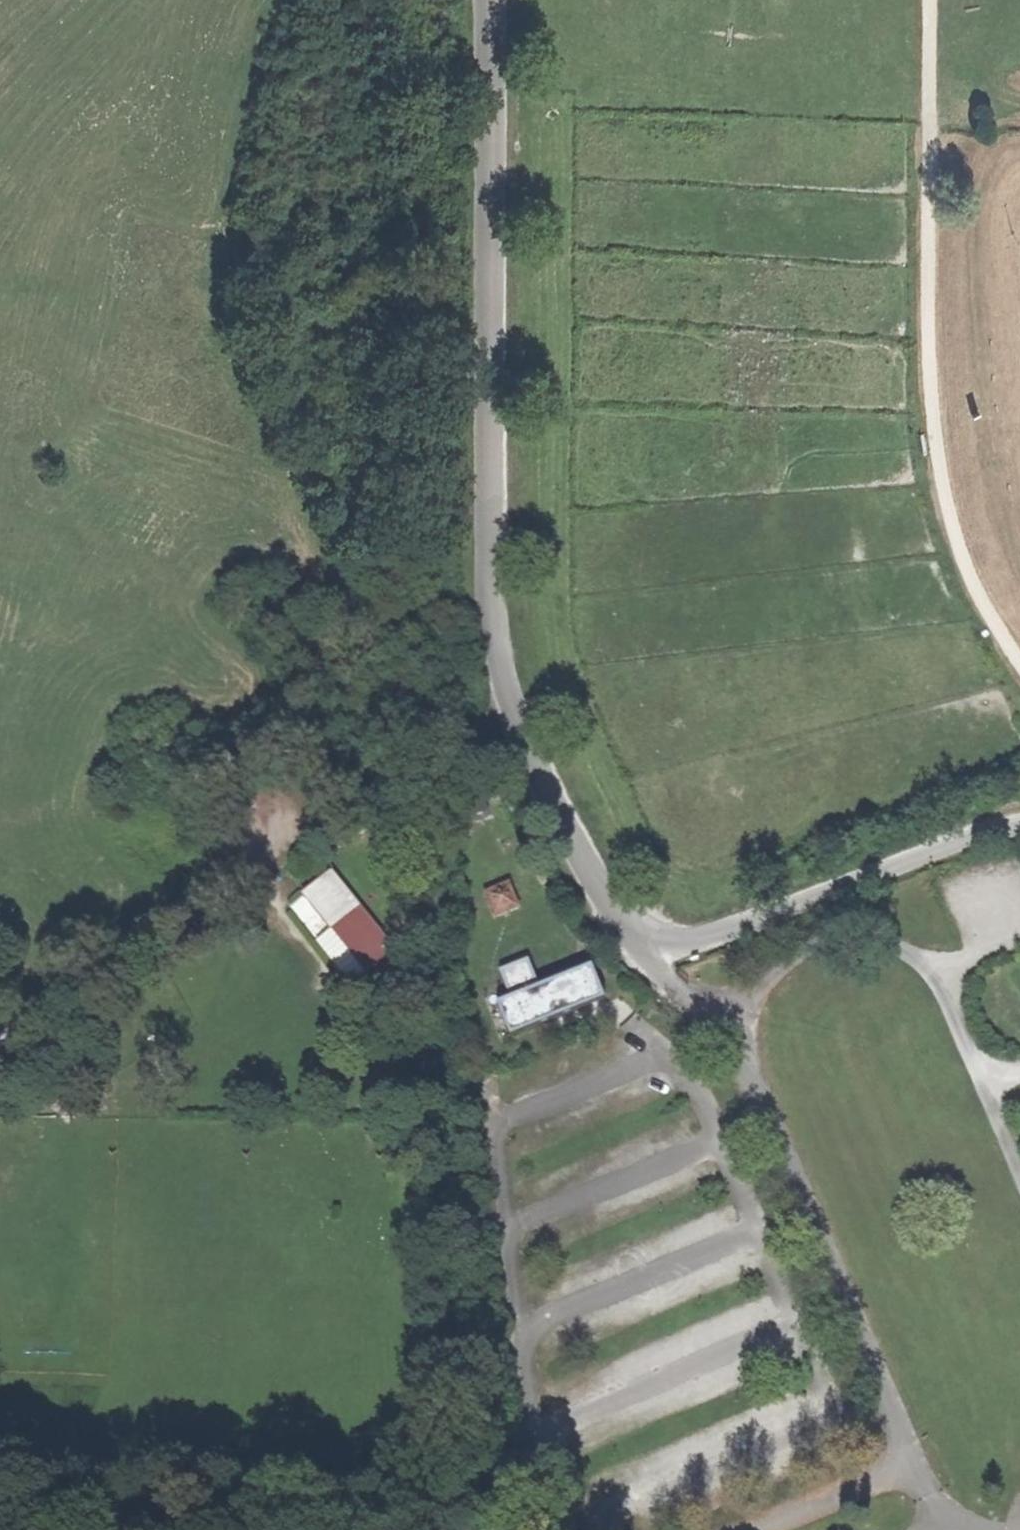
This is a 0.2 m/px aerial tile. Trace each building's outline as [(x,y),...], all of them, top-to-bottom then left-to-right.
[(332,872),(287,906),(341,979),(386,941),(332,872)] [(493,916),(520,908),(511,880),(484,888),(493,916)] [(502,1032),(600,1000),(589,965),(537,982),(529,957),(499,967),(508,996),(492,1001),(502,1032)]
